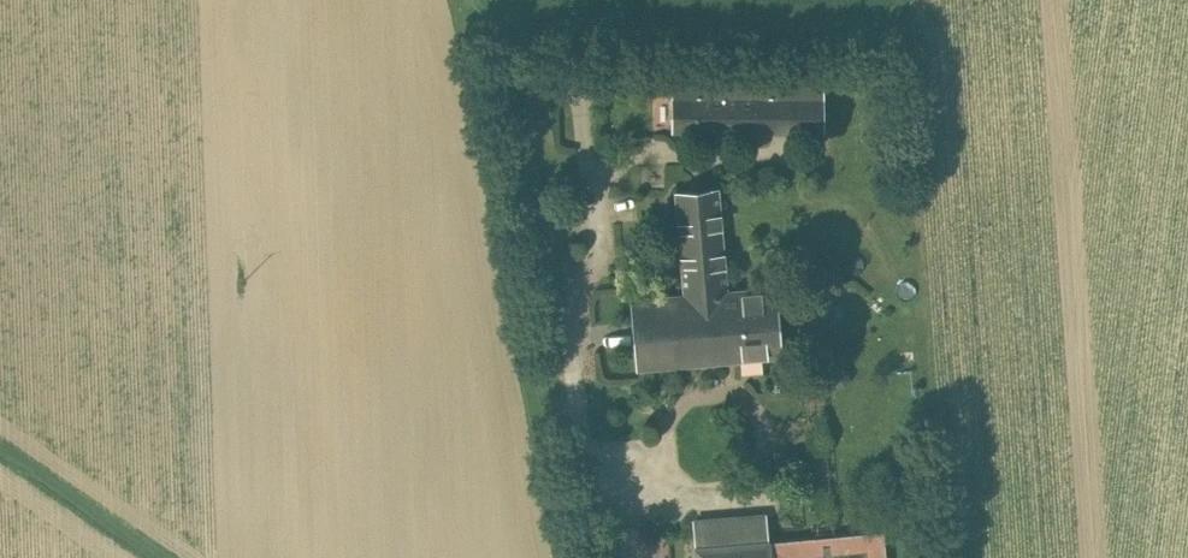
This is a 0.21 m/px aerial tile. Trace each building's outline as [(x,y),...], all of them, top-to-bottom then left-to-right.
[(673,69),(673,130),(827,129),(826,69),(673,69)] [(633,297),(639,370),(785,358),(778,285),(734,289),(725,184),(677,189),(686,293),(633,297)] [(699,547),(771,541),(769,513),(696,519),(699,547)] [(888,531),(771,541),(773,557),(869,550),(870,557),(890,557),(888,531)] [(700,557),(773,557),(771,541),(699,547),(700,557)]
